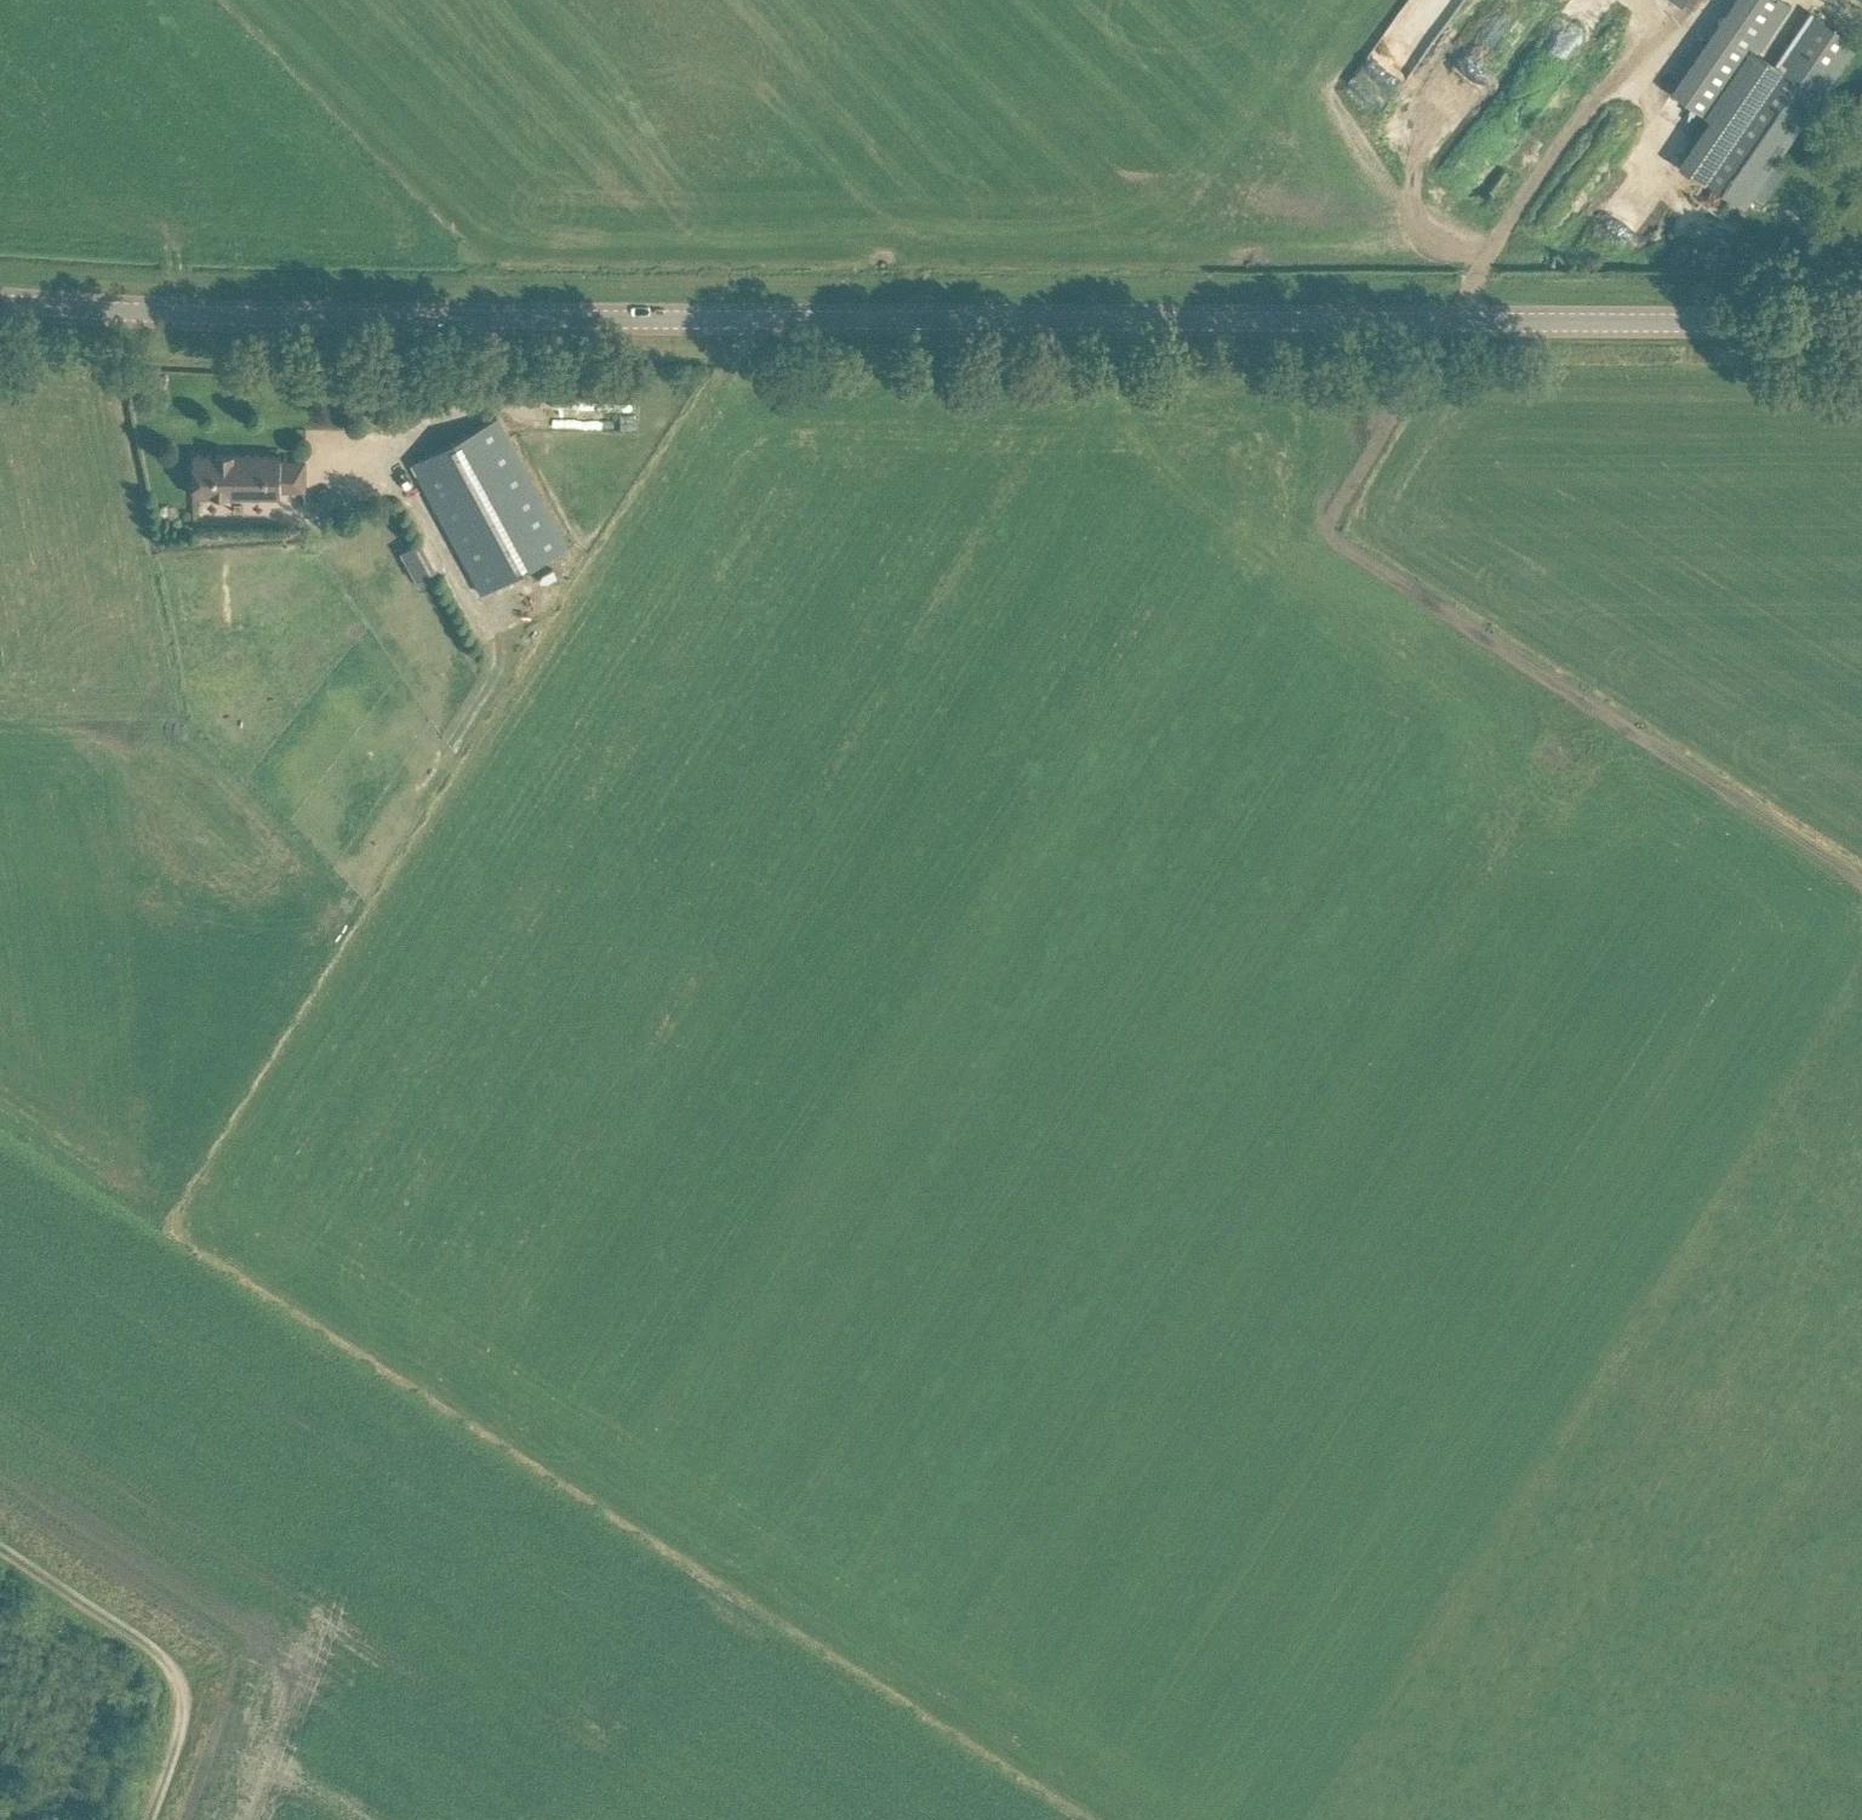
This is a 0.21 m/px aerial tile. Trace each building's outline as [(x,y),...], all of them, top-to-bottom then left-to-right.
[(1674,91),(1686,99),(1712,117),(1771,32),(1791,3),(1787,0),(1736,0),(1674,91)] [(1745,206),(1818,99),(1857,42),(1810,10),(1698,174),(1745,206)] [(1386,33),(1422,51),(1432,32),(1396,14),(1386,33)] [(575,400),(574,414),(614,416),(614,402),(575,400)] [(412,461),(483,591),(568,545),(498,415),(412,461)] [(194,452),(194,494),(281,494),(281,488),(305,488),(305,459),(281,459),(281,453),(234,453),(234,451),(216,451),(216,452),(194,452)] [(414,542),(399,549),(418,585),(432,578),(414,542)]
